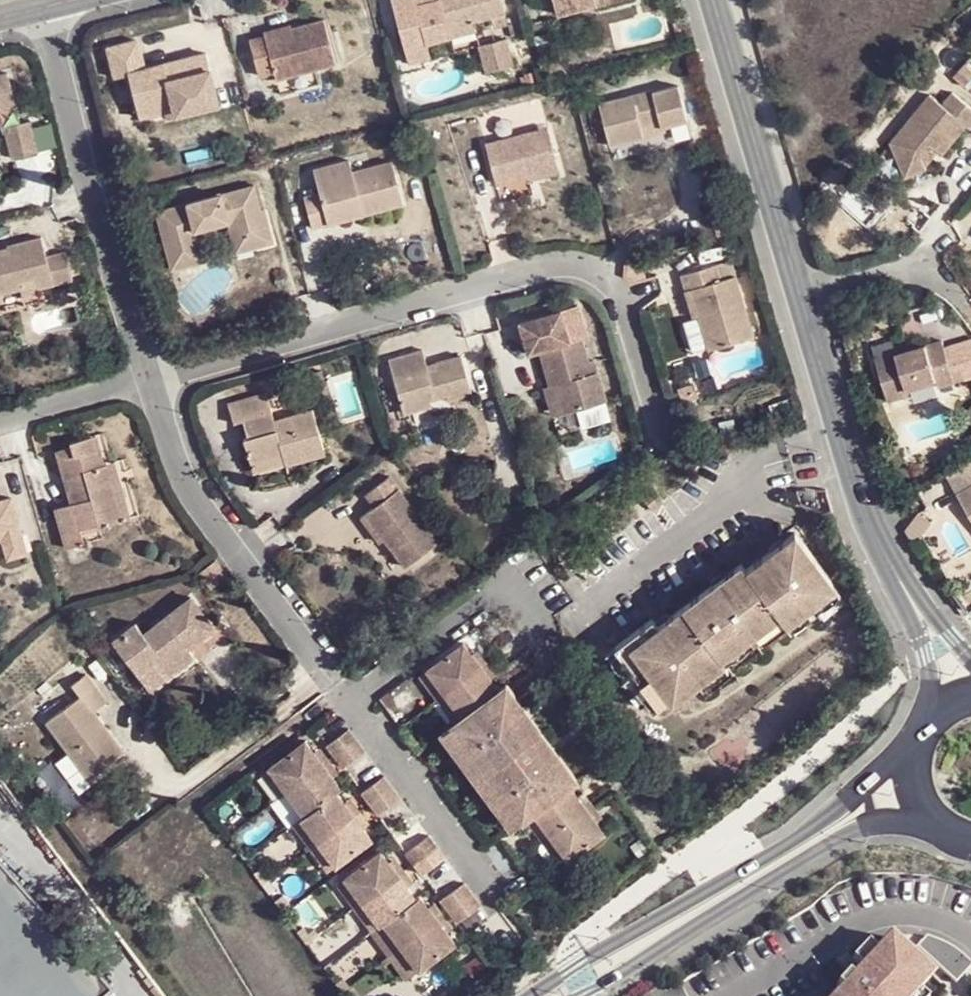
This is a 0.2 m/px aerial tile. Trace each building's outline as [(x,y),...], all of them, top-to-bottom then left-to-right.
[(453,38),(442,0),(428,0),(416,3),(416,0),(394,0),(404,45),(423,40),(428,45),(453,38)] [(453,38),(479,31),(476,21),(503,14),(500,0),(442,0),(453,38)] [(560,19),(596,9),(594,0),(555,0),(560,19)] [(631,0),(594,0),(596,9),(599,14),(632,6),(631,0)] [(329,17),(302,24),(304,34),(278,40),(276,31),(259,35),(268,71),(282,68),(284,73),(286,75),(341,62),(329,17)] [(304,34),(302,24),(276,31),(278,40),(304,34)] [(163,67),(160,54),(146,59),(136,35),(103,43),(113,74),(124,71),(129,93),(150,88),(154,105),(168,102),(171,112),(198,104),(195,93),(216,88),(205,43),(181,50),(183,63),(163,67)] [(510,61),(505,39),(483,45),(490,66),(510,61)] [(181,50),(160,54),(163,67),(183,63),(181,50)] [(969,65),(957,78),(965,85),(970,79),(970,67),(969,65)] [(914,117),(947,82),(934,70),(901,103),(914,117)] [(0,76),(0,120),(3,119),(1,109),(19,105),(12,73),(0,76)] [(133,109),(154,105),(150,88),(129,93),(133,109)] [(219,99),(216,88),(195,93),(198,104),(219,99)] [(665,123),(667,132),(702,125),(692,91),(662,96),(659,92),(607,106),(619,149),(648,142),(644,127),(665,123)] [(898,157),(912,193),(932,183),(927,175),(943,161),(950,167),(970,143),(970,109),(962,102),(946,119),(937,112),(898,157)] [(43,152),(34,122),(8,129),(16,159),(43,152)] [(668,138),(667,132),(665,123),(644,127),(648,142),(668,138)] [(543,176),(546,186),(562,180),(550,131),(491,146),(502,186),(529,180),(543,176)] [(363,213),(365,218),(406,208),(395,165),(358,173),(354,163),(318,171),(324,197),(311,201),(319,230),(347,223),(345,216),(363,213)] [(301,191),(317,186),(310,165),(294,170),(301,191)] [(532,190),(546,186),(543,176),(529,180),(532,190)] [(246,235),(250,251),(272,244),(265,209),(255,212),(248,187),(157,208),(170,269),(191,263),(183,231),(199,229),(226,223),(230,239),(246,235)] [(347,223),(365,218),(363,213),(345,216),(347,223)] [(206,260),(199,229),(183,231),(191,263),(206,260)] [(234,255),(250,251),(246,235),(230,239),(234,255)] [(41,288),(72,280),(66,256),(47,260),(41,240),(9,248),(11,252),(0,255),(0,297),(21,291),(17,280),(37,276),(41,288)] [(627,251),(623,265),(629,271),(633,279),(653,274),(645,246),(627,251)] [(677,273),(685,299),(696,296),(712,349),(753,337),(734,271),(718,275),(715,262),(677,273)] [(44,301),(41,288),(37,276),(17,280),(21,291),(24,305),(44,301)] [(696,296),(685,299),(690,317),(682,319),(692,355),(712,349),(696,296)] [(584,369),(580,357),(573,333),(554,323),(524,332),(526,346),(534,344),(544,381),(552,379),(561,413),(603,401),(594,367),(584,369)] [(885,341),(886,351),(903,346),(900,338),(885,341)] [(925,377),(927,385),(940,382),(929,339),(903,346),(886,351),(866,357),(877,398),(902,392),(899,383),(925,377)] [(452,354),(433,359),(434,369),(419,374),(416,363),(412,348),(379,357),(395,413),(424,405),(423,399),(436,396),(437,402),(466,394),(452,354)] [(590,354),(580,357),(584,369),(594,367),(590,354)] [(434,369),(433,359),(416,363),(419,374),(434,369)] [(916,388),(927,385),(925,377),(899,383),(902,392),(904,399),(917,395),(916,388)] [(552,379),(544,381),(536,384),(544,418),(561,413),(552,379)] [(307,450),(320,446),(312,413),(271,421),(264,397),(226,408),(229,426),(243,422),(248,440),(241,442),(247,464),(280,457),(284,467),(285,469),(310,462),(307,450)] [(93,431),(82,434),(89,457),(99,455),(93,431)] [(89,457),(82,434),(66,438),(68,445),(52,450),(62,492),(73,489),(76,502),(77,510),(55,516),(66,555),(83,552),(79,537),(76,525),(95,521),(99,531),(124,524),(108,465),(103,466),(99,455),(89,457)] [(324,457),(320,446),(307,450),(310,462),(324,457)] [(250,475),(284,467),(280,457),(247,464),(250,475)] [(120,462),(108,465),(124,524),(136,520),(120,462)] [(362,508),(357,512),(374,536),(395,564),(429,541),(383,476),(354,495),(362,508)] [(953,492),(970,520),(970,481),(953,492)] [(62,492),(66,504),(76,502),(73,489),(62,492)] [(22,532),(11,498),(0,501),(0,541),(22,532)] [(53,508),(55,516),(77,510),(76,502),(66,504),(53,508)] [(374,536),(357,512),(347,519),(363,543),(374,536)] [(79,537),(99,531),(95,521),(76,525),(79,537)] [(647,623),(611,650),(633,676),(637,672),(646,685),(639,690),(649,701),(656,709),(673,698),(680,703),(705,683),(731,662),(725,654),(736,643),(736,640),(757,622),(754,619),(769,611),(778,621),(791,610),(796,617),(819,600),(814,591),(827,582),(785,531),(736,567),(733,565),(653,625),(647,623)] [(22,532),(0,541),(0,547),(6,562),(28,553),(22,532)] [(212,588),(230,574),(218,558),(200,571),(212,588)] [(846,607),(827,582),(814,591),(819,600),(796,617),(791,610),(778,621),(769,611),(754,619),(757,622),(736,640),(736,643),(725,654),(731,662),(705,683),(715,696),(789,641),(794,645),(846,607)] [(175,626),(185,639),(199,628),(182,601),(139,630),(131,620),(108,636),(132,668),(151,656),(164,672),(182,660),(175,646),(165,633),(175,626)] [(175,646),(185,639),(175,626),(165,633),(175,646)] [(593,828),(588,822),(572,799),(561,784),(572,775),(502,681),(491,690),(483,678),(474,665),(465,654),(455,641),(419,668),(437,693),(454,717),(443,724),(441,727),(475,773),(511,820),(513,819),(525,810),(544,837),(559,855),(593,828)] [(476,648),(465,654),(474,665),(484,658),(476,648)] [(633,676),(611,650),(597,662),(636,710),(649,701),(639,690),(646,685),(637,672),(633,676)] [(144,685),(164,672),(151,656),(132,668),(144,685)] [(474,665),(483,678),(493,671),(484,658),(474,665)] [(427,701),(437,693),(419,668),(409,675),(427,701)] [(39,721),(45,730),(47,728),(96,692),(84,675),(71,683),(78,698),(39,721)] [(47,728),(45,730),(81,783),(122,757),(94,711),(105,706),(96,692),(47,728)] [(427,701),(443,724),(454,717),(437,693),(427,701)] [(466,780),(475,773),(441,727),(432,734),(466,780)] [(329,728),(316,736),(334,761),(348,752),(329,728)] [(322,778),(304,754),(295,742),(263,769),(332,860),(363,839),(351,825),(334,802),(323,789),(328,786),(322,778)] [(311,748),(304,754),(322,778),(332,773),(311,748)] [(316,871),(332,860),(263,769),(245,782),(316,871)] [(364,773),(350,784),(369,808),(384,797),(364,773)] [(501,828),(511,820),(475,773),(466,780),(501,828)] [(572,799),(588,822),(599,814),(582,791),(572,799)] [(341,797),(334,802),(351,825),(359,818),(341,797)] [(525,810),(513,819),(532,845),(544,837),(525,810)] [(546,864),(559,855),(544,837),(532,845),(546,864)] [(414,873),(432,859),(418,838),(399,852),(414,873)] [(369,920),(375,916),(403,895),(398,888),(388,874),(380,863),(370,850),(336,875),(352,898),(369,920)] [(389,857),(380,863),(388,874),(396,867),(389,857)] [(388,874),(398,888),(406,882),(396,867),(388,874)] [(352,898),(336,875),(326,883),(342,904),(352,898)] [(451,885),(436,896),(453,920),(467,909),(451,885)] [(442,938),(437,931),(418,905),(408,891),(403,895),(375,916),(393,940),(410,963),(442,938)] [(418,905),(437,931),(446,924),(428,897),(418,905)] [(359,928),(363,924),(369,920),(352,898),(342,904),(359,928)] [(393,940),(375,916),(369,920),(363,924),(381,948),(393,940)] [(888,937),(837,995),(924,995),(938,980),(888,937)] [(956,981),(970,965),(955,951),(928,937),(918,948),(956,981)] [(398,971),(410,963),(393,940),(381,948),(398,971)] [(653,995),(684,995),(680,982),(651,991),(653,995)]
